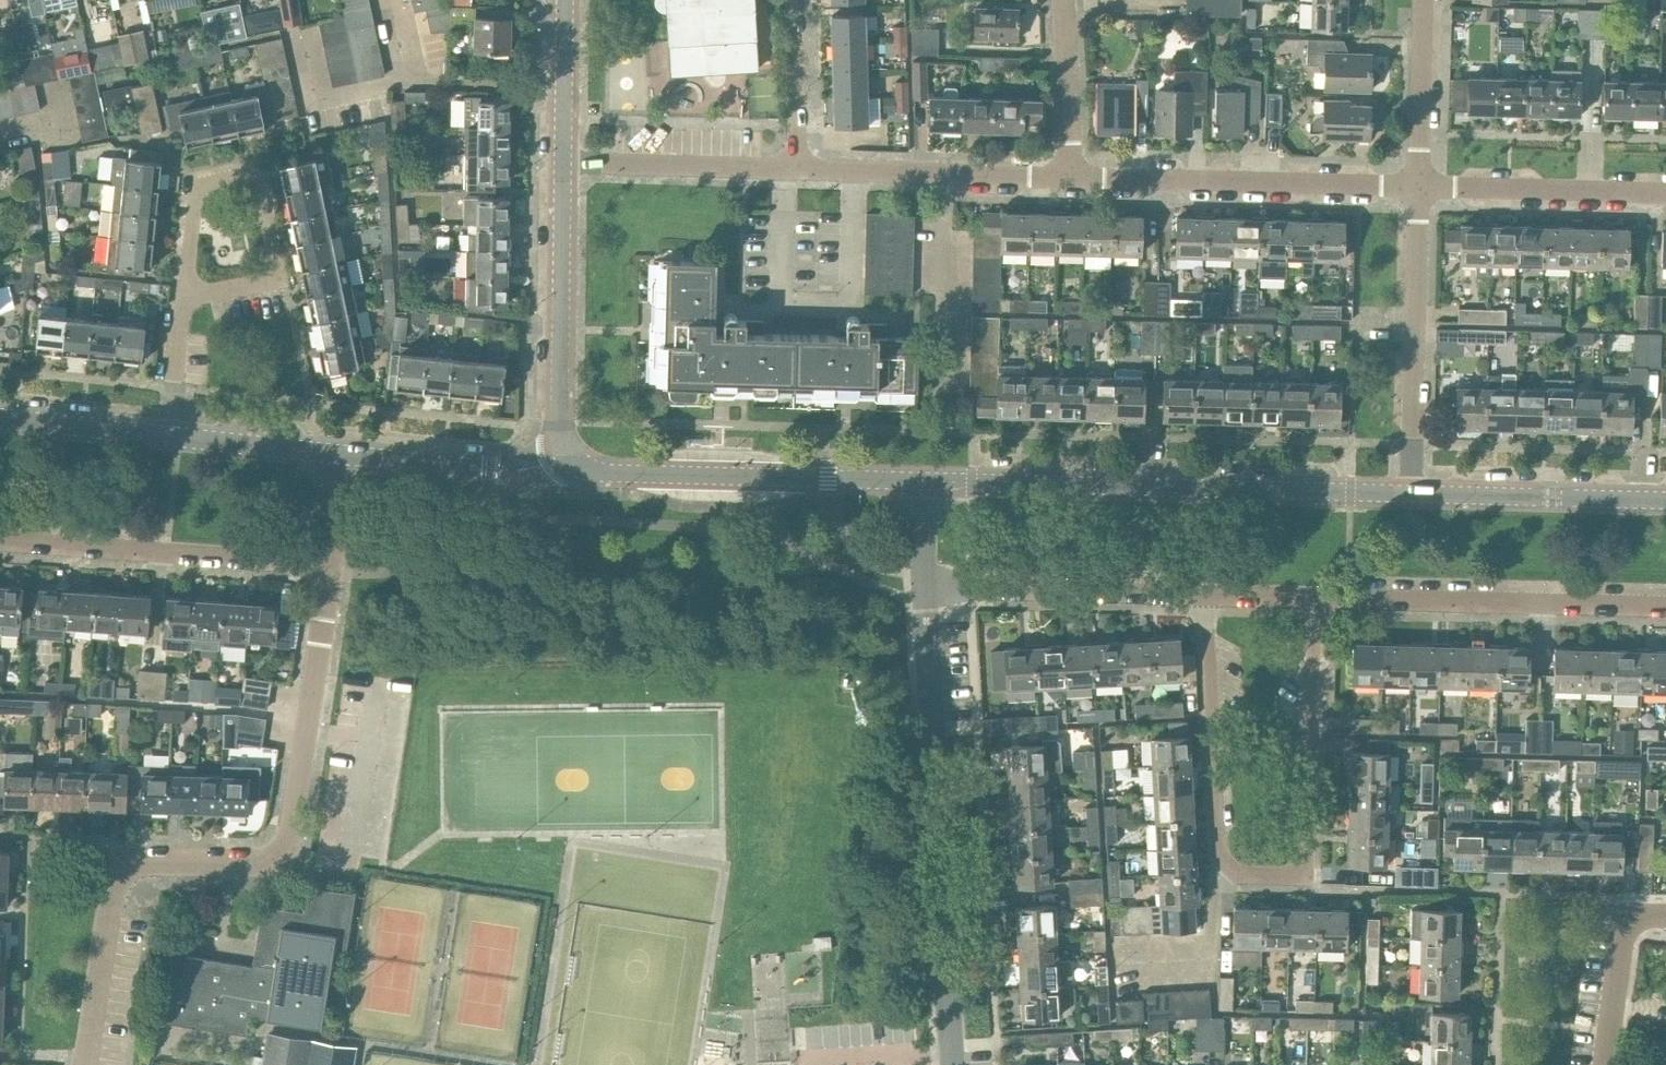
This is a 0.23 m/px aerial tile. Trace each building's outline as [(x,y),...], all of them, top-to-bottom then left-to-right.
[(31,4),(39,8),(45,7),(44,0),(30,0),(31,4)] [(297,0),(266,0),(270,20),(283,18),(284,26),(301,23),(297,0)] [(371,10),(368,0),(356,0),(342,3),(345,17),(371,10)] [(415,11),(427,9),(431,32),(432,32),(432,31),(449,32),(450,6),(442,6),(440,0),(413,0),(415,11)] [(657,5),(661,7),(667,7),(669,40),(669,41),(670,41),(672,73),(671,73),(671,74),(757,69),(754,9),(753,0),(657,0),(657,5)] [(1239,0),(1185,0),(1185,12),(1239,14),(1239,0)] [(1346,1),(1312,0),(1311,28),(1345,29),(1346,1)] [(208,46),(220,44),(219,43),(246,37),(239,3),(201,11),(208,46)] [(450,6),(449,32),(461,32),(462,19),(476,20),(475,50),(489,50),(489,52),(494,52),(494,51),(509,51),(510,19),(476,17),(476,7),(450,6)] [(1497,21),(1498,7),(1485,6),(1485,21),(1497,21)] [(1018,8),(974,7),(973,38),(1017,39),(1018,8)] [(1255,27),(1255,7),(1247,7),(1246,27),(1255,27)] [(1514,7),(1515,16),(1514,21),(1525,21),(1526,7),(1514,7)] [(1551,8),(1526,7),(1525,21),(1551,22),(1551,8)] [(1593,37),(1593,9),(1577,9),(1577,37),(1593,37)] [(1593,9),(1593,37),(1605,38),(1606,9),(1593,9)] [(348,28),(373,23),(371,10),(345,17),(348,28)] [(1634,21),(1645,22),(1645,11),(1634,11),(1634,21)] [(833,42),(863,42),(863,14),(832,15),(833,42)] [(348,30),(348,28),(345,17),(319,22),(322,35),(348,30)] [(1150,35),(1150,18),(1135,18),(1135,35),(1150,35)] [(1208,35),(1209,19),(1194,19),(1193,35),(1208,35)] [(348,28),(348,30),(351,41),(376,36),(373,23),(348,28)] [(895,41),(906,41),(905,25),(895,25),(895,41)] [(59,78),(69,76),(92,71),(92,68),(87,48),(83,27),(74,29),(76,38),(53,43),(59,76),(59,78)] [(937,54),(937,29),(911,28),(912,53),(937,54)] [(351,42),(351,41),(348,30),(322,35),(325,48),(351,42)] [(351,42),(353,54),(379,48),(376,36),(351,41),(351,42)] [(258,56),(284,50),(282,37),(255,43),(258,56)] [(1250,38),(1250,37),(1250,48),(1261,48),(1261,37),(1250,38)] [(120,43),(124,61),(124,64),(157,57),(156,48),(147,50),(142,38),(120,43)] [(1371,71),(1371,53),(1340,52),(1340,39),(1307,38),(1306,63),(1318,64),(1317,65),(1323,71),(1325,71),(1324,89),(1370,90),(1370,86),(1378,77),(1371,71)] [(189,39),(176,42),(178,52),(191,49),(189,39)] [(906,41),(895,41),(895,56),(906,56),(906,41)] [(124,61),(120,43),(119,43),(119,42),(87,48),(92,68),(124,61)] [(353,54),(351,42),(325,48),(327,61),(354,55),(353,54)] [(864,69),(863,42),(833,42),(834,70),(864,69)] [(37,55),(47,79),(59,76),(53,43),(51,43),(52,52),(37,55)] [(208,46),(194,49),(198,65),(223,60),(220,44),(208,46)] [(246,45),(228,49),(230,59),(248,55),(246,45)] [(356,66),(381,61),(379,48),(353,54),(354,55),(356,66)] [(174,70),(198,65),(194,49),(191,49),(178,52),(170,54),(174,70)] [(258,56),(261,69),(287,63),(284,50),(258,56)] [(47,79),(37,55),(21,59),(26,85),(35,83),(34,82),(47,79)] [(356,68),(356,66),(354,55),(327,61),(330,74),(356,68)] [(992,69),(992,56),(980,56),(980,69),(992,69)] [(992,56),(992,69),(1019,70),(1020,57),(992,56)] [(4,62),(9,89),(22,86),(26,85),(21,59),(4,62)] [(927,86),(925,61),(912,60),(913,86),(927,86)] [(356,66),(356,68),(359,80),(384,75),(381,61),(356,66)] [(290,76),(287,63),(261,69),(263,80),(264,81),(290,76)] [(124,64),(95,70),(97,84),(127,78),(124,64)] [(359,80),(356,68),(330,74),(333,86),(359,80)] [(865,97),(864,69),(834,70),(834,98),(865,97)] [(1157,133),(1165,133),(1190,134),(1191,100),(1207,101),(1207,70),(1174,69),(1174,90),(1158,89),(1157,133)] [(1550,69),(1550,79),(1551,79),(1550,114),(1578,114),(1579,69),(1550,69)] [(69,76),(72,89),(97,84),(95,70),(92,71),(69,76)] [(1212,127),(1215,127),(1214,134),(1241,135),(1242,118),(1247,118),(1247,120),(1260,121),(1261,80),(1233,73),(1229,89),(1216,88),(1215,122),(1213,122),(1212,127)] [(293,89),(290,76),(264,81),(266,94),(293,89)] [(1453,79),(1452,109),(1467,110),(1467,111),(1495,112),(1496,77),(1467,77),(1467,79),(1453,79)] [(1524,78),(1496,77),(1495,112),(1523,113),(1524,78)] [(1136,78),(1136,83),(1096,82),(1095,129),(1135,131),(1136,97),(1148,97),(1148,78),(1136,78)] [(1550,79),(1524,78),(1523,113),(1550,114),(1551,79),(1550,79)] [(263,122),(298,114),(295,101),(269,107),(266,94),(264,81),(263,80),(246,84),(243,96),(231,99),(239,134),(265,128),(263,122)] [(1631,115),(1632,80),(1604,80),(1603,115),(1631,115)] [(1660,81),(1632,80),(1631,115),(1659,116),(1660,81)] [(897,96),(907,96),(907,81),(896,81),(897,96)] [(132,86),(133,94),(142,133),(162,129),(152,82),(132,86)] [(35,83),(26,85),(22,86),(27,112),(40,109),(35,83)] [(72,89),(75,102),(100,96),(97,84),(72,89)] [(9,89),(15,115),(27,112),(22,86),(9,89)] [(960,129),(961,97),(957,97),(957,92),(955,87),(945,87),(942,91),(942,97),(929,96),(929,128),(960,129)] [(9,89),(0,90),(0,108),(2,117),(15,115),(9,89)] [(295,101),(293,89),(266,94),(269,107),(295,101)] [(1281,93),(1266,93),(1265,124),(1280,125),(1281,93)] [(213,139),(206,104),(204,95),(166,103),(171,129),(183,126),(187,145),(213,139)] [(75,102),(77,115),(103,109),(100,96),(75,102)] [(907,96),(897,96),(897,111),(907,111),(907,96)] [(509,101),(479,101),(479,97),(463,97),(463,127),(468,128),(509,128),(509,101)] [(865,97),(835,98),(835,126),(866,125),(865,97)] [(960,129),(991,130),(991,98),(961,97),(960,129)] [(991,98),(991,130),(1022,131),(1022,121),(1038,121),(1039,99),(991,98)] [(213,139),(239,134),(231,99),(206,104),(213,139)] [(1319,112),(1310,121),(1309,131),(1323,132),(1323,137),(1369,139),(1369,122),(1371,122),(1371,117),(1369,117),(1370,105),(1345,104),(1345,100),(1324,99),(1324,112),(1319,112)] [(405,100),(391,101),(392,129),(407,129),(405,100)] [(77,115),(80,127),(106,122),(103,109),(77,115)] [(388,173),(385,120),(370,124),(371,146),(374,145),(376,173),(388,173)] [(106,122),(80,127),(83,140),(109,135),(106,122)] [(509,154),(509,128),(468,128),(467,153),(509,154)] [(394,153),(405,153),(404,135),(393,135),(394,153)] [(17,148),(22,174),(37,171),(32,145),(17,148)] [(156,152),(129,149),(128,158),(125,157),(112,156),(110,179),(115,184),(158,188),(161,161),(155,161),(156,152)] [(44,161),(45,178),(54,178),(70,179),(68,158),(67,159),(67,150),(43,153),(44,161)] [(405,153),(394,153),(395,173),(406,172),(405,153)] [(508,180),(509,154),(467,153),(466,189),(497,189),(497,180),(508,180)] [(280,166),(285,192),(327,183),(333,182),(327,157),(315,159),(315,158),(280,166)] [(30,196),(39,196),(38,177),(28,178),(30,196)] [(388,180),(378,180),(380,199),(389,199),(388,180)] [(332,209),(329,193),(327,183),(285,192),(290,218),(332,209)] [(156,214),(158,188),(115,184),(112,210),(156,214)] [(46,186),(47,205),(56,204),(56,201),(71,200),(70,187),(55,188),(55,186),(46,186)] [(464,224),(477,224),(508,225),(508,198),(465,197),(464,224)] [(32,223),(41,222),(40,205),(31,205),(32,223)] [(398,223),(409,222),(408,205),(397,205),(398,223)] [(390,207),(380,208),(381,226),(391,226),(390,207)] [(290,218),(296,243),(331,236),(338,235),(332,209),(290,218)] [(153,240),(156,214),(112,210),(110,236),(153,240)] [(1000,249),(1029,250),(1029,212),(1001,212),(985,211),(984,230),(1001,231),(1000,244),(1000,249)] [(890,227),(890,213),(866,212),(866,226),(890,227)] [(1029,250),(1056,251),(1057,213),(1029,212),(1029,250)] [(58,231),(57,213),(48,214),(50,231),(58,231)] [(890,213),(890,227),(914,228),(914,213),(890,213)] [(1056,251),(1084,251),(1085,214),(1057,213),(1056,251)] [(1084,251),(1111,252),(1112,214),(1085,214),(1084,251)] [(1112,214),(1111,252),(1139,253),(1140,215),(1112,214)] [(1203,255),(1204,217),(1176,216),(1175,254),(1203,255)] [(1203,255),(1230,256),(1231,217),(1204,217),(1203,255)] [(1230,256),(1258,256),(1259,218),(1231,217),(1230,256)] [(1286,257),(1287,219),(1259,218),(1258,256),(1257,276),(1285,277),(1286,257)] [(1314,220),(1287,219),(1286,257),(1301,258),(1300,275),(1313,275),(1313,258),(1314,220)] [(1314,220),(1313,258),(1341,259),(1342,221),(1314,220)] [(409,222),(398,223),(398,242),(410,242),(409,222)] [(1489,224),(1460,223),(1460,228),(1444,228),(1444,251),(1460,251),(1460,262),(1475,262),(1475,275),(1487,276),(1489,224)] [(507,251),(508,225),(477,224),(477,234),(468,234),(467,251),(477,251),(507,251)] [(1516,225),(1489,224),(1487,276),(1500,276),(1500,263),(1515,263),(1516,225)] [(1515,263),(1542,264),(1543,225),(1516,225),(1515,263)] [(1542,264),(1570,264),(1571,226),(1543,225),(1542,264)] [(890,240),(890,227),(866,226),(866,239),(890,240)] [(1599,227),(1571,226),(1570,264),(1598,265),(1599,227)] [(890,227),(890,240),(914,241),(914,228),(890,227)] [(1599,227),(1598,265),(1627,266),(1627,228),(1599,227)] [(974,230),(973,243),(1000,244),(1001,231),(984,230),(974,230)] [(44,249),(42,231),(33,231),(34,249),(44,249)] [(392,252),(391,233),(381,234),(382,252),(392,252)] [(153,240),(110,236),(106,271),(136,274),(137,265),(150,267),(153,240)] [(296,243),(301,269),(346,260),(345,258),(336,260),(331,236),(296,243)] [(889,253),(890,240),(866,239),(865,252),(889,253)] [(59,240),(50,241),(52,259),(61,258),(59,240)] [(890,240),(889,253),(913,254),(914,241),(890,240)] [(1000,257),(1000,249),(1000,244),(973,243),(973,256),(1000,257)] [(507,277),(507,251),(477,251),(477,277),(507,277)] [(889,266),(889,253),(865,252),(865,265),(889,266)] [(889,253),(889,266),(913,267),(913,254),(889,253)] [(1000,270),(1000,257),(973,256),(973,269),(1000,270)] [(400,276),(411,275),(411,257),(399,257),(400,276)] [(24,279),(34,276),(36,260),(26,259),(24,278),(24,279)] [(394,278),(393,259),(383,260),(384,278),(394,278)] [(729,395),(729,389),(794,390),(795,334),(764,333),(764,320),(737,319),(737,317),(736,315),(734,313),(732,313),(730,312),(728,313),(726,314),(725,315),(724,317),(724,319),(723,332),(706,332),(706,304),(715,304),(716,261),(660,259),(657,384),(669,384),(669,387),(669,389),(670,391),(671,393),(673,394),(675,394),(693,394),(696,392),(696,385),(711,385),(711,394),(729,395)] [(351,285),(346,260),(301,269),(307,295),(351,285)] [(889,279),(889,266),(865,265),(864,278),(889,279)] [(889,266),(889,279),(913,280),(913,267),(889,266)] [(999,283),(1000,270),(973,269),(972,283),(999,283)] [(69,283),(70,274),(52,272),(51,282),(69,283)] [(95,286),(96,277),(78,275),(70,274),(69,283),(69,289),(76,290),(77,284),(95,286)] [(411,275),(400,276),(401,294),(412,294),(411,275)] [(34,276),(24,279),(24,278),(14,280),(16,290),(29,287),(33,286),(34,276)] [(507,277),(477,277),(466,276),(465,309),(476,311),(493,311),(493,304),(507,304),(507,277)] [(96,277),(95,286),(121,289),(122,279),(96,277)] [(888,293),(889,279),(864,278),(864,292),(888,293)] [(889,279),(888,293),(912,294),(913,280),(889,279)] [(149,282),(131,280),(130,290),(148,292),(149,282)] [(1155,313),(1156,281),(1143,280),(1142,313),(1155,313)] [(1156,281),(1155,313),(1168,314),(1170,281),(1156,281)] [(999,296),(999,283),(972,283),(972,295),(999,296)] [(357,311),(351,285),(307,295),(312,320),(357,311)] [(395,305),(394,286),(385,287),(386,305),(395,305)] [(1647,326),(1648,293),(1634,293),(1634,326),(1647,326)] [(1648,293),(1647,326),(1660,327),(1661,294),(1648,293)] [(999,296),(972,295),(972,309),(999,309),(999,296)] [(1027,310),(1027,299),(1008,299),(1008,310),(1027,310)] [(1027,299),(1027,310),(1045,311),(1046,300),(1027,299)] [(1082,312),(1082,301),(1064,300),(1064,311),(1082,312)] [(1082,301),(1082,312),(1100,312),(1100,301),(1082,301)] [(1220,304),(1201,304),(1201,315),(1220,315),(1220,304)] [(1307,318),(1307,304),(1293,304),(1293,317),(1307,318)] [(1307,304),(1307,318),(1340,318),(1340,305),(1307,304)] [(1256,316),(1257,305),(1238,305),(1238,316),(1256,316)] [(1257,305),(1256,316),(1274,317),(1274,306),(1257,305)] [(1491,322),(1491,309),(1458,308),(1458,321),(1491,322)] [(1491,309),(1491,322),(1505,323),(1505,309),(1491,309)] [(312,320),(317,346),(359,337),(362,336),(357,311),(312,320)] [(383,332),(393,330),(395,312),(385,311),(383,332)] [(430,313),(412,311),(412,321),(430,323),(430,313)] [(88,355),(114,358),(118,322),(103,320),(103,314),(92,313),(92,319),(88,355)] [(1541,324),(1541,313),(1523,313),(1523,323),(1541,324)] [(1541,313),(1541,324),(1560,324),(1560,314),(1541,313)] [(62,352),(66,316),(39,314),(35,349),(62,352)] [(457,315),(439,314),(438,323),(455,325),(457,315)] [(1578,325),(1596,325),(1596,315),(1579,314),(1578,325)] [(852,398),(852,392),(917,393),(919,337),(887,336),(887,323),(860,322),(859,320),(859,318),(857,317),(855,316),(853,315),(851,316),(849,317),(848,318),(847,320),(847,322),(846,322),(846,335),(795,334),(794,390),(833,391),(833,397),(852,398)] [(971,329),(998,329),(999,316),(972,315),(971,329)] [(92,319),(66,316),(62,352),(88,355),(92,319)] [(118,316),(118,322),(114,358),(141,360),(145,319),(118,316)] [(481,328),(482,319),(465,316),(464,326),(481,328)] [(1028,328),(1028,317),(1010,316),(1009,328),(1028,328)] [(1028,317),(1028,328),(1046,328),(1046,317),(1028,317)] [(482,318),(482,319),(481,328),(481,329),(505,332),(506,321),(482,318)] [(1085,330),(1085,318),(1067,318),(1067,329),(1085,330)] [(1085,318),(1085,330),(1104,330),(1104,319),(1085,318)] [(1153,353),(1155,320),(1141,320),(1140,352),(1153,353)] [(1155,320),(1153,353),(1167,353),(1168,320),(1155,320)] [(1214,322),(1195,321),(1194,332),(1213,333),(1214,322)] [(1252,334),(1252,323),(1234,323),(1234,334),(1252,334)] [(1252,323),(1252,334),(1270,335),(1271,324),(1252,323)] [(1307,337),(1307,324),(1292,324),(1292,337),(1307,337)] [(1307,324),(1307,337),(1339,338),(1340,325),(1307,324)] [(1490,343),(1490,329),(1458,328),(1458,342),(1490,343)] [(998,342),(998,329),(971,329),(971,342),(998,342)] [(1490,329),(1490,343),(1505,343),(1505,329),(1490,329)] [(383,332),(373,334),(375,344),(391,351),(393,330),(383,332)] [(1545,341),(1545,331),(1526,330),(1526,341),(1545,341)] [(1545,331),(1545,341),(1563,342),(1563,331),(1545,331)] [(1592,332),(1574,331),(1574,342),(1592,343),(1592,332)] [(1646,366),(1647,333),(1634,333),(1633,365),(1629,365),(1628,390),(1631,390),(1645,391),(1646,366)] [(1647,333),(1646,366),(1660,366),(1661,334),(1647,333)] [(359,337),(317,346),(323,372),(330,370),(331,377),(345,374),(344,367),(364,363),(359,337)] [(998,356),(998,342),(971,342),(971,355),(998,356)] [(21,363),(22,351),(17,351),(16,353),(0,351),(0,361),(21,363)] [(390,352),(387,386),(396,387),(422,390),(426,355),(391,351),(390,352)] [(448,393),(474,396),(479,355),(453,351),(452,358),(448,393)] [(452,358),(426,355),(422,390),(448,393),(452,358)] [(479,355),(474,396),(501,399),(502,393),(508,394),(510,380),(503,380),(505,358),(479,355)] [(997,369),(998,356),(971,355),(970,368),(997,369)] [(1221,420),(1250,421),(1251,380),(1251,365),(1223,364),(1223,379),(1221,420)] [(1113,377),(1112,417),(1142,418),(1142,377),(1141,377),(1141,368),(1115,367),(1114,377),(1113,377)] [(997,374),(997,369),(970,368),(970,382),(997,382),(997,374)] [(1485,427),(1514,427),(1515,387),(1501,387),(1502,374),(1486,373),(1486,386),(1485,427)] [(1027,374),(997,374),(997,382),(970,382),(970,394),(970,395),(978,395),(978,414),(1026,415),(1027,374)] [(1055,375),(1027,374),(1026,415),(1054,416),(1055,375)] [(1084,376),(1055,375),(1054,416),(1083,416),(1084,376)] [(1113,377),(1084,376),(1083,416),(1112,417),(1113,377)] [(1542,428),(1572,429),(1573,389),(1572,389),(1572,378),(1544,377),(1543,388),(1542,428)] [(1192,419),(1193,379),(1164,378),(1163,418),(1192,419)] [(1223,379),(1193,379),(1192,419),(1221,420),(1223,379)] [(1280,381),(1251,380),(1250,421),(1280,421),(1280,381)] [(1309,382),(1280,381),(1280,421),(1308,422),(1309,382)] [(1309,382),(1308,422),(1338,423),(1339,383),(1309,382)] [(1485,427),(1486,386),(1457,386),(1456,426),(1485,427)] [(1543,388),(1515,387),(1514,427),(1542,428),(1543,388)] [(1572,429),(1600,430),(1601,389),(1573,389),(1572,429)] [(1601,389),(1600,430),(1630,431),(1631,390),(1628,390),(1601,389)] [(19,622),(22,586),(0,584),(0,621),(19,622)] [(31,592),(28,635),(63,638),(64,625),(66,589),(39,587),(38,592),(31,592)] [(94,591),(66,589),(64,625),(91,627),(94,591)] [(121,593),(94,591),(91,627),(119,629),(121,593)] [(121,593),(119,629),(146,631),(149,595),(121,593)] [(192,634),(195,598),(167,596),(164,632),(192,634)] [(222,600),(195,598),(192,634),(219,636),(222,600)] [(249,602),(222,600),(219,636),(219,644),(246,645),(246,637),(249,602)] [(249,602),(246,637),(275,639),(275,646),(291,647),(293,618),(276,617),(277,604),(249,602)] [(1149,639),(1152,679),(1181,678),(1178,637),(1149,639)] [(1149,639),(1120,640),(1122,681),(1152,679),(1149,639)] [(1120,640),(1091,642),(1093,683),(1122,681),(1120,640)] [(1091,642),(1062,644),(1064,684),(1093,683),(1091,642)] [(1382,683),(1383,642),(1353,642),(1352,682),(1382,683)] [(1412,643),(1383,642),(1382,683),(1411,684),(1412,643)] [(1440,644),(1412,643),(1411,684),(1439,685),(1440,644)] [(1036,686),(1064,684),(1062,644),(1034,645),(1036,686)] [(1470,645),(1440,644),(1439,685),(1468,686),(1470,645)] [(1004,650),(991,650),(993,677),(1006,676),(1007,688),(1036,686),(1034,645),(1004,647),(1004,650)] [(1498,645),(1470,645),(1468,686),(1497,686),(1498,645)] [(1498,645),(1497,686),(1527,687),(1527,646),(1498,645)] [(1583,688),(1584,648),(1555,647),(1554,688),(1583,688)] [(1613,649),(1584,648),(1583,688),(1612,689),(1613,649)] [(1642,649),(1613,649),(1612,689),(1641,690),(1642,649)] [(1665,691),(1665,650),(1642,649),(1641,690),(1665,691)] [(150,697),(152,670),(139,669),(137,696),(150,697)] [(152,670),(150,697),(163,699),(165,671),(152,670)] [(241,689),(268,694),(270,680),(243,676),(241,689)] [(59,692),(60,682),(45,681),(45,691),(59,692)] [(60,682),(59,692),(73,693),(74,683),(60,682)] [(114,696),(115,685),(99,684),(99,695),(114,696)] [(115,685),(114,696),(128,697),(129,686),(115,685)] [(188,700),(188,689),(173,688),(173,699),(188,700)] [(188,689),(188,700),(201,701),(202,690),(188,689)] [(268,694),(241,689),(239,703),(266,707),(268,694)] [(34,710),(34,699),(22,698),(21,710),(34,710)] [(34,699),(34,710),(48,711),(48,699),(34,699)] [(1149,704),(1150,717),(1183,715),(1182,702),(1149,704)] [(86,715),(87,703),(73,703),(73,714),(86,715)] [(87,703),(86,715),(100,715),(100,704),(87,703)] [(1150,717),(1149,704),(1134,705),(1135,718),(1150,717)] [(127,753),(129,705),(115,705),(114,731),(114,752),(127,753)] [(1095,707),(1095,720),(1114,719),(1113,706),(1095,707)] [(1095,720),(1095,707),(1077,708),(1077,721),(1095,720)] [(170,721),(171,709),(158,709),(157,721),(170,721)] [(171,709),(170,721),(184,721),(184,710),(171,709)] [(223,725),(223,714),(210,713),(210,725),(223,725)] [(223,714),(223,725),(236,726),(236,714),(223,714)] [(236,727),(262,731),(264,718),(236,714),(236,726),(236,727)] [(1041,716),(1042,729),(1056,729),(1055,715),(1041,716)] [(1042,729),(1041,716),(1008,718),(1008,731),(1042,729)] [(1384,732),(1384,718),(1352,717),(1351,731),(1384,732)] [(1384,718),(1384,732),(1398,733),(1398,719),(1384,718)] [(1538,752),(1539,719),(1526,719),(1525,751),(1538,752)] [(1539,719),(1538,752),(1552,752),(1553,720),(1539,719)] [(1152,765),(1190,763),(1188,735),(1186,735),(1186,721),(1167,722),(1168,736),(1150,738),(1152,765)] [(1419,733),(1438,733),(1438,723),(1419,722),(1419,733)] [(1438,733),(1456,734),(1456,723),(1438,723),(1438,733)] [(262,731),(236,727),(233,740),(260,744),(262,731)] [(1639,739),(1657,739),(1657,728),(1640,728),(1639,739)] [(1614,729),(1614,750),(1632,751),(1633,730),(1614,729)] [(1007,773),(1046,771),(1062,770),(1060,742),(1055,738),(1041,739),(1042,744),(1005,746),(1007,773)] [(1476,741),(1476,751),(1494,751),(1494,742),(1476,741)] [(1581,742),(1580,753),(1600,754),(1600,743),(1581,742)] [(1647,759),(1665,760),(1665,746),(1648,746),(1647,759)] [(1112,749),(1100,750),(1102,768),(1113,767),(1112,749)] [(1075,769),(1083,768),(1084,769),(1096,768),(1095,750),(1082,751),(1082,753),(1075,754),(1075,769)] [(1350,779),(1388,781),(1388,752),(1351,751),(1350,779)] [(57,805),(83,806),(85,771),(71,771),(72,757),(59,757),(58,770),(57,805)] [(1484,769),(1484,758),(1466,758),(1465,768),(1484,769)] [(1503,759),(1484,758),(1484,769),(1503,769),(1503,759)] [(1522,758),(1521,769),(1540,770),(1541,759),(1522,758)] [(1558,771),(1559,759),(1541,759),(1540,770),(1558,771)] [(1575,771),(1594,772),(1595,760),(1575,759),(1575,771)] [(1640,794),(1640,788),(1641,761),(1627,760),(1626,793),(1640,794)] [(141,807),(168,808),(169,765),(128,763),(127,793),(142,793),(141,807)] [(1191,791),(1190,763),(1152,765),(1153,793),(1191,791)] [(1433,764),(1421,764),(1421,782),(1433,782),(1433,764)] [(194,809),(195,774),(196,765),(169,765),(168,808),(194,809)] [(221,775),(220,810),(248,811),(248,798),(260,799),(260,776),(261,766),(222,765),(221,775)] [(1103,787),(1114,787),(1113,767),(1102,768),(1103,787)] [(5,803),(31,804),(32,769),(6,768),(5,803)] [(1085,788),(1097,787),(1096,768),(1084,769),(1085,788)] [(31,804),(57,805),(58,770),(32,769),(31,804)] [(85,771),(83,806),(111,806),(111,793),(126,793),(126,772),(85,771)] [(1047,799),(1046,771),(1007,773),(1009,801),(1047,799)] [(194,809),(220,810),(221,775),(195,774),(194,809)] [(1387,808),(1388,781),(1350,779),(1349,807),(1387,808)] [(1421,801),(1432,801),(1433,782),(1421,782),(1421,801)] [(1646,788),(1645,807),(1657,808),(1658,788),(1646,788)] [(1193,818),(1191,791),(1153,793),(1155,820),(1193,818)] [(1009,801),(1010,829),(1049,826),(1047,799),(1009,801)] [(1116,822),(1116,823),(1126,823),(1125,807),(1116,807),(1116,805),(1104,805),(1104,823),(1116,822)] [(1098,806),(1086,807),(1087,824),(1099,823),(1098,806)] [(1387,835),(1387,808),(1349,807),(1348,834),(1387,835)] [(1483,828),(1483,818),(1444,817),(1443,854),(1454,855),(1454,866),(1482,867),(1483,828)] [(1195,846),(1193,818),(1155,820),(1157,848),(1195,846)] [(1427,818),(1427,837),(1439,837),(1439,818),(1427,818)] [(1482,867),(1510,867),(1511,819),(1510,819),(1510,829),(1483,828),(1482,867)] [(1510,867),(1537,868),(1539,830),(1538,830),(1538,820),(1511,819),(1510,867)] [(1116,822),(1104,823),(1105,842),(1117,842),(1116,823),(1116,822)] [(1088,844),(1100,843),(1099,823),(1087,824),(1088,844)] [(1639,837),(1653,838),(1653,823),(1639,823),(1639,837)] [(1010,829),(1012,856),(1051,854),(1049,826),(1010,829)] [(1566,830),(1539,830),(1537,868),(1565,869),(1566,830)] [(1593,831),(1566,830),(1565,869),(1592,870),(1593,831)] [(1593,831),(1592,870),(1620,870),(1621,832),(1593,831)] [(1387,835),(1348,834),(1347,863),(1386,864),(1387,835)] [(1653,838),(1639,837),(1638,870),(1652,870),(1653,838)] [(1196,873),(1195,846),(1157,848),(1158,876),(1196,873)] [(1051,854),(1012,856),(1013,884),(1052,882),(1051,854)] [(1108,878),(1120,878),(1119,859),(1107,860),(1108,878)] [(1396,866),(1396,884),(1404,885),(1437,886),(1438,872),(1438,867),(1396,866)] [(1196,873),(1158,876),(1160,904),(1162,904),(1175,903),(1177,930),(1190,930),(1195,929),(1193,902),(1198,902),(1196,873)] [(1069,892),(1102,891),(1101,877),(1068,879),(1069,892)] [(1121,897),(1120,878),(1108,878),(1109,898),(1121,897)] [(321,1026),(332,949),(346,951),(355,892),(308,885),(308,887),(304,910),(263,904),(254,965),(185,954),(182,977),(165,974),(159,1017),(246,1031),(248,1015),(265,1018),(321,1026)] [(1102,891),(1069,892),(1070,905),(1103,904),(1102,891)] [(1163,931),(1177,930),(1175,903),(1162,904),(1163,931)] [(1016,935),(1055,933),(1053,904),(1015,906),(1016,935)] [(1150,932),(1163,931),(1162,904),(1160,904),(1149,905),(1150,932)] [(1137,933),(1150,932),(1149,905),(1135,906),(1137,933)] [(1124,934),(1123,906),(1109,907),(1111,935),(1124,934)] [(1124,934),(1137,933),(1135,906),(1123,906),(1124,934)] [(1262,945),(1263,907),(1234,906),(1234,945),(1262,945)] [(1290,907),(1263,907),(1262,945),(1290,946),(1290,907)] [(1318,908),(1290,907),(1290,946),(1318,947),(1318,908)] [(1346,909),(1318,908),(1318,947),(1345,947),(1346,909)] [(1421,938),(1460,938),(1460,910),(1422,909),(1421,938)] [(1379,918),(1367,918),(1367,937),(1378,937),(1379,918)] [(1105,949),(1105,930),(1093,931),(1093,950),(1105,949)] [(1065,932),(1055,933),(1016,935),(1018,962),(1056,960),(1056,945),(1066,945),(1065,932)] [(1459,966),(1460,938),(1421,938),(1420,965),(1459,966)] [(1377,964),(1378,944),(1366,944),(1366,964),(1377,964)] [(1058,987),(1056,960),(1018,962),(1019,989),(1058,987)] [(1365,984),(1377,984),(1377,964),(1366,964),(1365,984)] [(1459,966),(1420,965),(1419,993),(1458,994),(1459,966)] [(1095,966),(1096,985),(1108,984),(1107,966),(1095,966)] [(1220,976),(1219,987),(1218,1008),(1232,1009),(1233,976),(1220,976)] [(1096,985),(1097,1003),(1109,1002),(1108,984),(1096,985)] [(1058,987),(1019,989),(1021,1017),(1059,1015),(1058,987)] [(1197,1016),(1199,1016),(1211,1015),(1209,988),(1195,989),(1197,1016)] [(1197,1016),(1195,989),(1182,990),(1184,1017),(1196,1016),(1197,1016)] [(1171,1017),(1169,990),(1156,991),(1157,1018),(1167,1018),(1171,1017)] [(1184,1017),(1182,990),(1169,990),(1171,1017),(1184,1017)] [(1143,1019),(1149,1019),(1157,1018),(1156,991),(1142,992),(1142,998),(1143,1019)] [(1143,1019),(1142,998),(1115,999),(1116,1021),(1143,1019)] [(1260,1010),(1279,1011),(1279,999),(1260,999),(1260,1010)] [(1296,999),(1295,1011),(1315,1012),(1315,1000),(1296,999)] [(1332,1012),(1333,1001),(1315,1000),(1315,1012),(1332,1012)] [(1432,1040),(1470,1041),(1470,1013),(1433,1012),(1432,1040)] [(1209,1049),(1210,1016),(1199,1016),(1197,1016),(1196,1016),(1196,1048),(1209,1049)] [(1210,1016),(1209,1049),(1223,1049),(1223,1016),(1210,1016)] [(1251,1028),(1271,1029),(1271,1017),(1251,1016),(1251,1028)] [(1289,1016),(1288,1028),(1308,1029),(1308,1017),(1289,1016)] [(1325,1030),(1326,1018),(1308,1017),(1308,1029),(1325,1030)] [(1167,1030),(1167,1018),(1157,1018),(1149,1019),(1149,1030),(1167,1030)] [(1334,1030),(1352,1030),(1353,1018),(1334,1018),(1334,1030)] [(1398,1021),(1386,1020),(1386,1038),(1397,1038),(1398,1021)] [(1132,1039),(1132,1028),(1113,1029),(1113,1040),(1132,1039)] [(1094,1030),(1095,1041),(1113,1040),(1113,1029),(1094,1030)] [(1058,1045),(1057,1031),(1025,1033),(1026,1046),(1058,1045)] [(1057,1031),(1058,1045),(1073,1044),(1072,1031),(1057,1031)] [(355,1048),(312,1041),(267,1034),(262,1064),(353,1064),(355,1048)] [(1385,1058),(1397,1058),(1397,1038),(1386,1038),(1385,1058)] [(1470,1041),(1432,1040),(1431,1064),(1469,1064),(1470,1041)] [(263,1056),(254,1055),(252,1064),(261,1064),(263,1056)]
